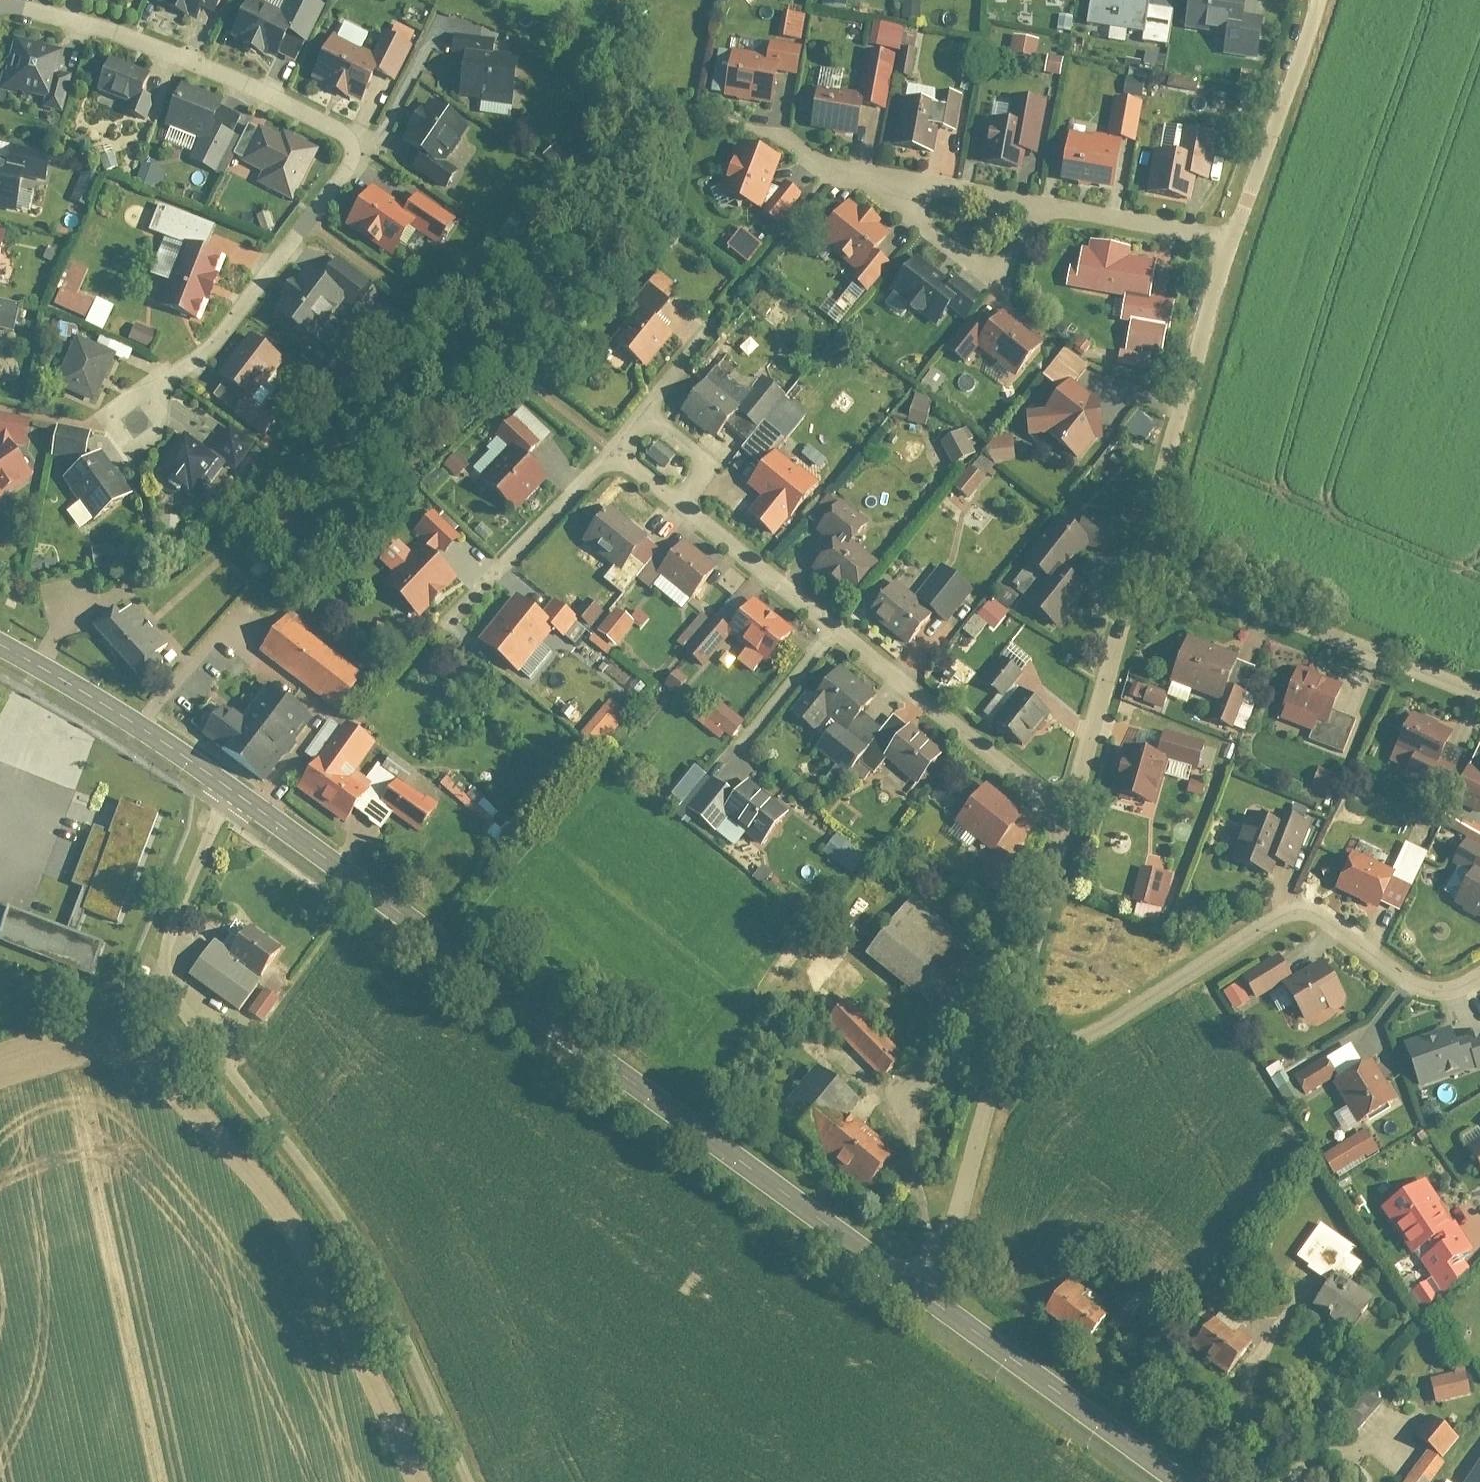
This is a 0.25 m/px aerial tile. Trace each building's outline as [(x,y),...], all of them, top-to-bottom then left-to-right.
[(159,7),(199,27),(205,15),(218,22),(229,0),(163,0),(159,7)] [(291,37),(309,46),(326,10),(305,0),(291,0),(283,18),(253,4),(235,43),(279,64),(291,37)] [(1086,27),(1144,35),(1149,0),(1090,0),(1086,27)] [(1228,59),(1261,65),(1267,28),(1248,25),(1253,0),(1191,0),(1186,32),(1231,39),(1228,59)] [(807,21),(786,18),(782,43),(802,46),(807,21)] [(336,42),(314,84),(364,110),(381,77),(394,84),(410,52),(385,39),(374,62),(336,42)] [(783,110),(787,78),(797,80),(802,48),(772,44),(769,66),(734,61),(728,102),(783,110)] [(16,46),(3,96),(46,107),(44,114),(64,120),(74,84),(57,79),(62,58),(16,46)] [(898,81),(913,85),(919,56),(904,52),(898,81)] [(892,111),(900,60),(875,57),(868,107),(892,111)] [(471,58),(466,101),(518,107),(523,64),(471,58)] [(1050,61),(1045,82),(1063,86),(1067,64),(1050,61)] [(101,96),(131,110),(127,118),(146,127),(158,101),(148,96),(153,85),(115,67),(101,96)] [(826,75),(814,132),(858,141),(866,103),(840,98),(844,78),(826,75)] [(1177,86),(1175,98),(1196,101),(1198,89),(1177,86)] [(239,141),(216,131),(226,108),(184,90),(166,131),(202,147),(193,169),(221,181),(239,141)] [(938,136),(958,139),(963,101),(940,97),(938,111),(902,106),(895,152),(935,158),(938,136)] [(1145,106),(1117,101),(1109,143),(1138,148),(1145,106)] [(1039,159),(1049,108),(1017,102),(1012,126),(990,122),(982,170),(1024,177),(1027,157),(1039,159)] [(430,104),(405,146),(447,171),(472,128),(430,104)] [(244,166),(267,178),(261,190),(294,206),(321,155),(288,138),(285,144),(262,132),(244,166)] [(1159,154),(1150,200),(1192,208),(1196,186),(1211,189),(1221,143),(1185,136),(1181,158),(1159,154)] [(1070,141),(1063,187),(1117,196),(1125,150),(1070,141)] [(741,146),(721,202),(762,216),(782,161),(741,146)] [(9,173),(0,171),(0,213),(17,217),(24,185),(45,189),(51,163),(14,155),(9,173)] [(99,164),(104,179),(117,174),(112,159),(99,164)] [(427,161),(415,178),(444,199),(457,182),(427,161)] [(142,170),(135,189),(156,197),(163,178),(142,170)] [(800,195),(788,187),(769,216),(780,223),(800,195)] [(423,200),(410,217),(377,194),(349,234),(395,266),(416,236),(439,252),(458,224),(423,200)] [(821,248),(859,277),(853,284),(871,298),(893,269),(880,259),(895,240),(852,207),(821,248)] [(163,209),(153,234),(212,256),(221,231),(163,209)] [(272,218),(259,222),(265,238),(278,235),(272,218)] [(11,241),(0,238),(0,280),(11,241)] [(1163,355),(1167,333),(1170,333),(1175,308),(1135,300),(1136,295),(1154,298),(1159,269),(1133,264),(1135,253),(1094,245),(1092,256),(1087,255),(1083,275),(1075,273),(1071,292),(1129,303),(1125,325),(1133,326),(1129,350),(1133,350),(1131,360),(1144,362),(1146,352),(1163,355)] [(187,248),(185,254),(168,246),(153,281),(170,288),(162,308),(204,326),(230,267),(187,248)] [(940,331),(955,312),(968,323),(981,307),(963,293),(960,298),(919,265),(895,296),(940,331)] [(75,269),(62,294),(77,301),(89,276),(75,269)] [(373,291),(346,273),(334,291),(362,309),(373,291)] [(314,277),(277,321),(310,348),(347,304),(314,277)] [(63,297),(57,311),(87,324),(93,311),(63,297)] [(15,335),(20,312),(0,308),(0,332),(15,335)] [(639,311),(615,346),(651,371),(675,336),(639,311)] [(1006,324),(982,353),(1017,381),(1041,352),(1006,324)] [(136,346),(155,355),(164,336),(145,327),(136,346)] [(971,329),(949,356),(965,368),(986,341),(971,329)] [(320,346),(331,355),(342,341),(331,332),(320,346)] [(253,341),(222,378),(254,404),(285,367),(253,341)] [(79,344),(57,392),(93,408),(115,360),(79,344)] [(134,354),(115,347),(111,357),(130,364),(134,354)] [(1065,352),(1045,379),(1070,398),(1091,371),(1065,352)] [(935,374),(920,392),(935,403),(949,385),(935,374)] [(768,381),(743,416),(764,430),(789,396),(768,381)] [(224,388),(214,402),(235,416),(245,401),(224,388)] [(718,448),(741,420),(705,392),(682,419),(718,448)] [(1028,416),(1032,444),(1057,440),(1052,445),(1076,468),(1109,432),(1093,417),(1094,416),(1065,396),(1052,413),(1028,416)] [(250,408),(240,422),(268,443),(278,429),(250,408)] [(912,411),(909,427),(929,430),(932,415),(912,411)] [(33,482),(11,450),(30,453),(34,425),(0,420),(0,507),(33,482)] [(500,440),(514,455),(486,483),(519,515),(549,485),(525,461),(541,447),(519,423),(500,440)] [(60,428),(54,460),(89,468),(96,436),(60,428)] [(766,431),(746,454),(766,470),(786,447),(766,431)] [(230,437),(215,456),(237,473),(252,454),(230,437)] [(942,447),(956,471),(974,460),(960,437),(942,447)] [(990,445),(993,467),(1016,464),(1014,442),(990,445)] [(188,443),(161,478),(197,505),(224,470),(188,443)] [(466,451),(473,458),(482,450),(475,443),(466,451)] [(105,458),(65,487),(96,531),(136,502),(105,458)] [(751,492),(766,506),(751,523),(775,544),(790,527),(821,492),(782,458),(751,492)] [(609,512),(582,545),(619,574),(645,541),(609,512)] [(837,551),(816,576),(854,606),(878,576),(852,555),(867,536),(840,514),(820,538),(837,551)] [(466,578),(448,563),(466,543),(436,515),(415,538),(425,547),(385,591),(424,626),(466,578)] [(1083,523),(1080,537),(1058,520),(1021,566),(1044,585),(1027,606),(1058,632),(1086,598),(1061,577),(1081,552),(1114,560),(1121,532),(1083,523)] [(94,551),(95,571),(120,569),(119,550),(94,551)] [(686,550),(662,582),(695,606),(719,574),(686,550)] [(662,554),(637,585),(647,594),(672,563),(662,554)] [(612,591),(622,599),(645,572),(636,564),(612,591)] [(900,587),(874,621),(913,650),(933,624),(944,633),(974,598),(942,572),(918,601),(900,587)] [(580,625),(547,602),(537,616),(569,639),(580,625)] [(518,603),(482,650),(523,682),(560,635),(518,603)] [(604,617),(588,606),(578,620),(593,631),(604,617)] [(129,607),(96,638),(142,687),(175,657),(129,607)] [(796,639),(755,607),(732,636),(773,669),(796,639)] [(618,616),(600,638),(617,652),(635,629),(618,616)] [(702,619),(677,652),(686,659),(712,627),(702,619)] [(291,623),(264,658),(337,714),(364,680),(291,623)] [(686,663),(702,676),(731,642),(716,629),(686,663)] [(229,790),(12,652),(0,646),(0,997),(104,982),(151,950),(229,790)] [(1190,647),(1173,687),(1221,707),(1238,667),(1190,647)] [(981,689),(997,702),(1019,678),(1002,664),(981,689)] [(1360,728),(1338,718),(1346,700),(1300,680),(1284,715),(1321,731),(1313,751),(1344,764),(1360,728)] [(678,681),(667,692),(679,704),(690,693),(678,681)] [(826,723),(840,734),(821,758),(850,780),(870,755),(865,751),(889,720),(842,684),(822,709),(812,701),(793,725),(813,740),(826,723)] [(1152,692),(1145,707),(1163,715),(1170,700),(1152,692)] [(1017,695),(991,730),(1022,752),(1047,718),(1017,695)] [(231,758),(229,761),(268,787),(313,722),(274,696),(251,728),(227,712),(206,741),(231,758)] [(1221,730),(1246,739),(1258,707),(1233,698),(1221,730)] [(725,712),(711,728),(732,746),(745,730),(725,712)] [(1411,720),(1394,757),(1413,766),(1407,781),(1445,798),(1457,772),(1442,765),(1454,739),(1411,720)] [(897,723),(880,746),(891,754),(908,731),(897,723)] [(373,796),(354,782),(376,752),(349,731),(302,794),(349,829),(373,796)] [(913,732),(886,765),(920,792),(947,759),(913,732)] [(1210,756),(1167,744),(1161,763),(1205,775),(1210,756)] [(1124,755),(1110,809),(1152,819),(1165,766),(1124,755)] [(415,774),(394,760),(386,771),(407,785),(415,774)] [(1317,771),(1312,786),(1328,792),(1334,778),(1317,771)] [(1467,776),(1453,806),(1479,819),(1479,783),(1467,776)] [(714,784),(688,818),(717,840),(728,826),(764,854),(792,819),(751,787),(738,803),(714,784)] [(401,786),(384,809),(422,837),(440,814),(401,786)] [(988,795),(960,830),(1000,862),(1028,827),(988,795)] [(1281,868),(1296,874),(1312,832),(1288,823),(1285,831),(1252,818),(1234,866),(1275,881),(1281,868)] [(1475,830),(1468,843),(1479,849),(1479,832),(1475,830)] [(1465,846),(1452,869),(1474,882),(1458,910),(1479,922),(1479,855),(1465,846)] [(1396,884),(1413,892),(1429,858),(1412,850),(1396,884)] [(1356,855),(1337,892),(1379,914),(1398,877),(1356,855)] [(997,903),(999,901),(1007,908),(1017,896),(1009,889),(1023,872),(1006,858),(980,890),(997,903)] [(1143,871),(1134,911),(1167,918),(1176,879),(1143,871)] [(916,905),(871,960),(934,1012),(979,957),(916,905)] [(286,961),(250,936),(234,959),(270,984),(286,961)] [(216,955),(193,985),(246,1026),(270,996),(216,955)] [(1282,961),(1245,985),(1257,1003),(1294,979),(1282,961)] [(1284,990),(1309,1028),(1347,1002),(1323,965),(1284,990)] [(1240,987),(1225,996),(1237,1017),(1253,1007),(1240,987)] [(856,1003),(830,1028),(882,1083),(908,1058),(856,1003)] [(1422,1091),(1479,1073),(1479,1026),(1408,1049),(1422,1091)] [(1297,1081),(1307,1101),(1362,1072),(1351,1052),(1297,1081)] [(1280,1067),(1266,1074),(1272,1085),(1286,1077),(1280,1067)] [(1375,1068),(1339,1090),(1362,1130),(1399,1108),(1375,1068)] [(902,1161),(852,1120),(863,1107),(820,1073),(780,1121),(872,1196),(902,1161)] [(1437,1105),(1426,1108),(1430,1123),(1441,1120),(1437,1105)] [(1326,1161),(1336,1180),(1382,1155),(1371,1136),(1326,1161)] [(1468,1151),(1479,1169),(1479,1143),(1468,1151)] [(1386,1216),(1445,1301),(1479,1277),(1479,1269),(1425,1189),(1386,1216)] [(1333,1288),(1316,1310),(1353,1338),(1378,1306),(1347,1281),(1364,1259),(1325,1229),(1300,1262),(1333,1288)] [(1072,1282),(1047,1316),(1088,1347),(1114,1313),(1072,1282)] [(1423,1292),(1412,1300),(1426,1318),(1437,1310),(1423,1292)] [(1138,1301),(1124,1317),(1133,1326),(1148,1310),(1138,1301)] [(1222,1320),(1194,1354),(1231,1383),(1258,1349),(1222,1320)] [(1431,1386),(1438,1408),(1473,1397),(1465,1375),(1431,1386)] [(1344,1422),(1361,1436),(1383,1409),(1366,1395),(1344,1422)] [(1428,1419),(1415,1439),(1442,1455),(1455,1434),(1428,1419)] [(1410,1481),(1434,1481),(1446,1465),(1431,1454),(1410,1481)] [(1469,1481),(1479,1481),(1479,1464),(1469,1481)]
